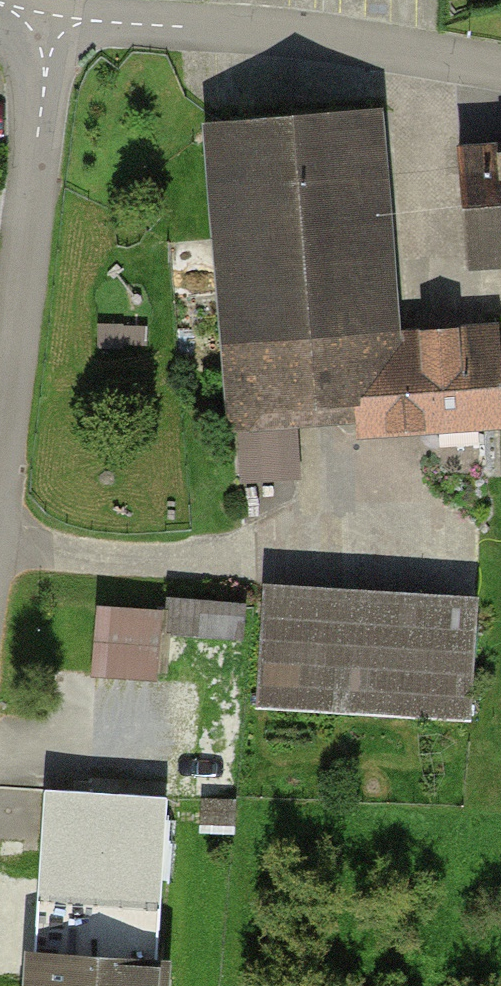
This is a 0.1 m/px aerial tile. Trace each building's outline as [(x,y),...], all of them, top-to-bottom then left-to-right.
[(216,437),(335,429),(390,336),(374,104),(194,116),(216,437)] [(452,156),(461,266),(500,263),(500,152),(452,156)] [(335,429),(336,448),(500,437),(500,413),(495,329),(390,336),(335,429)] [(476,606),(254,598),(250,716),(472,724),(476,606)] [(240,610),(157,604),(156,615),(154,639),(237,646),(240,610)] [(154,639),(156,615),(89,608),(82,679),(149,686),(154,639)] [(164,800),(36,785),(16,955),(145,970),(164,800)] [(16,955),(13,985),(143,985),(145,970),(16,955)]
